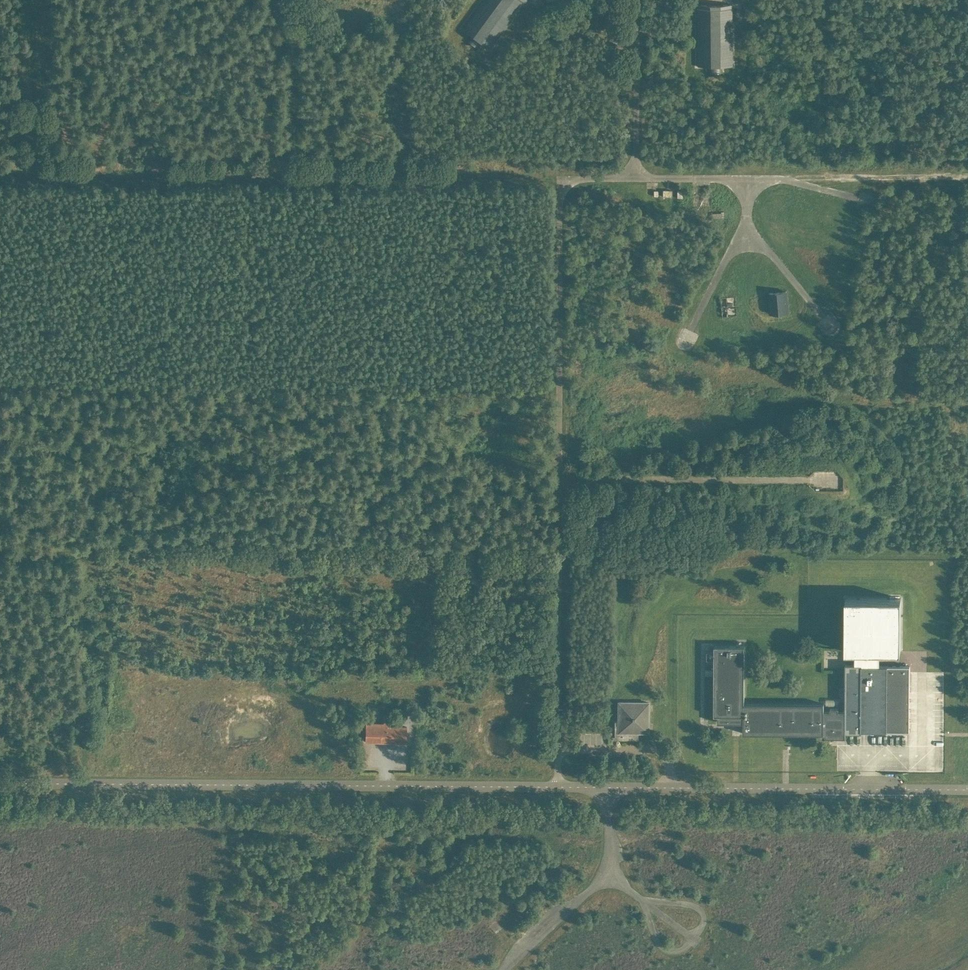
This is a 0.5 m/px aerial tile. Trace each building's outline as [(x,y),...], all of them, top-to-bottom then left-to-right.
[(501,34),(503,32),(513,18),(526,0),(483,0),(475,10),(468,19),(462,28),(470,34),(466,39),(472,44),(478,48),(482,43),(490,49),(497,40),(501,34)] [(732,4),(697,4),(697,35),(697,37),(697,41),(697,44),(697,66),(708,66),(708,73),(715,72),(722,72),(722,66),(733,65),(732,39),(732,21),(732,4)] [(787,296),(787,293),(787,291),(783,291),(780,291),(776,291),(773,292),(769,292),(770,295),(770,298),(771,307),(771,310),(771,313),(782,312),(785,311),(789,311),(788,308),(788,305),(787,296)] [(745,645),(741,645),(715,645),(715,650),(707,650),(707,659),(715,659),(714,714),(718,714),(718,721),(743,722),(743,733),(823,733),(823,736),(831,737),(831,734),(837,734),(837,737),(846,737),(846,732),(862,732),(862,730),(887,730),(887,731),(901,731),(901,697),(887,697),(888,665),(878,665),(878,650),(901,650),(901,598),(846,597),(845,650),(857,650),(856,663),(845,663),(845,710),(839,710),(839,707),(830,707),(830,710),(824,710),(824,703),(745,702),(745,645)] [(618,702),(618,721),(614,721),(614,733),(620,739),(638,739),(639,732),(648,732),(648,702),(618,702)] [(366,722),(365,741),(406,742),(407,726),(390,726),(391,720),(383,719),(383,723),(366,722)]
